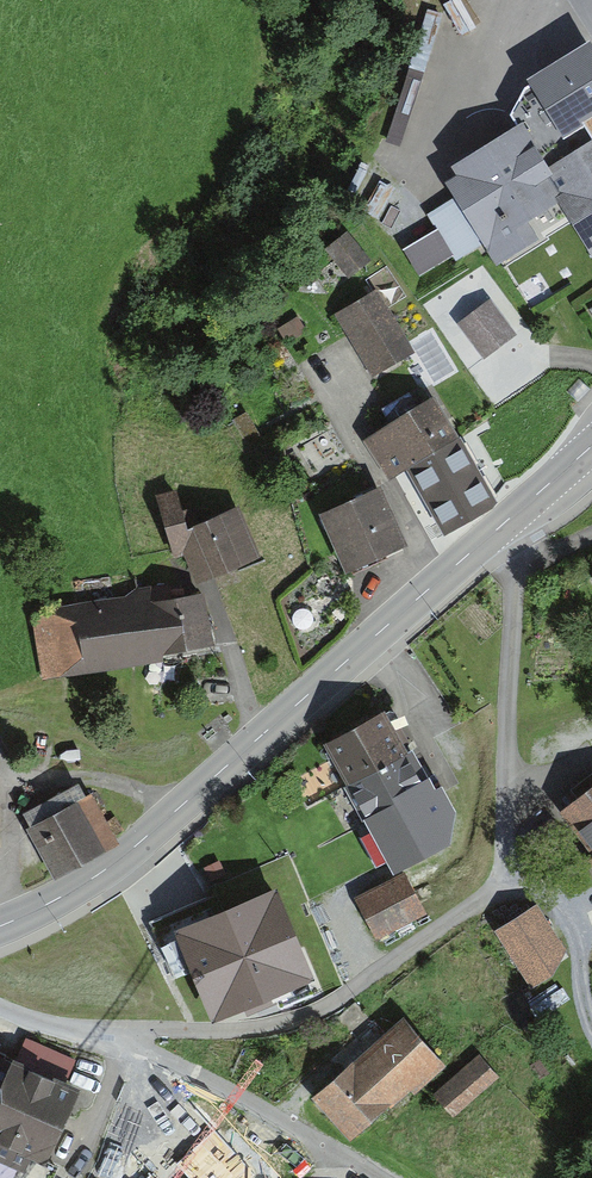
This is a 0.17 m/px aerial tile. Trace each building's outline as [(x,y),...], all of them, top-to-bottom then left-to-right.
[(517,120),(452,162),(458,171),(446,179),(498,260),(539,234),(528,216),(555,199),(591,256),(591,130),(543,161),(517,120)] [(453,200),(434,209),(457,255),(476,246),(453,200)] [(440,227),(406,250),(422,275),(457,253),(440,227)] [(357,275),(374,261),(352,236),(335,251),(357,275)] [(417,347),(378,284),(336,309),(374,372),(417,347)] [(489,295),(461,318),(488,350),(516,328),(489,295)] [(495,501),(428,394),(369,431),(395,473),(405,466),(446,531),(495,501)] [(377,485),(317,510),(343,573),(403,548),(377,485)] [(198,490),(160,505),(180,559),(191,555),(199,574),(254,553),(234,502),(206,512),(198,490)] [(202,583),(37,609),(47,674),(213,647),(202,583)] [(440,835),(368,709),(322,735),(393,861),(440,835)] [(115,835),(87,788),(79,792),(72,780),(15,813),(50,873),(115,835)] [(561,808),(591,847),(591,783),(561,808)] [(426,912),(405,873),(357,899),(377,938),(426,912)] [(275,889),(177,930),(213,1018),(311,977),(275,889)] [(566,952),(530,904),(492,933),(528,981),(566,952)] [(442,1060),(403,1015),(314,1091),(353,1136),(442,1060)] [(502,1071),(483,1049),(437,1089),(456,1111),(502,1071)] [(9,1058),(0,1081),(0,1143),(52,1162),(80,1084),(9,1058)]
